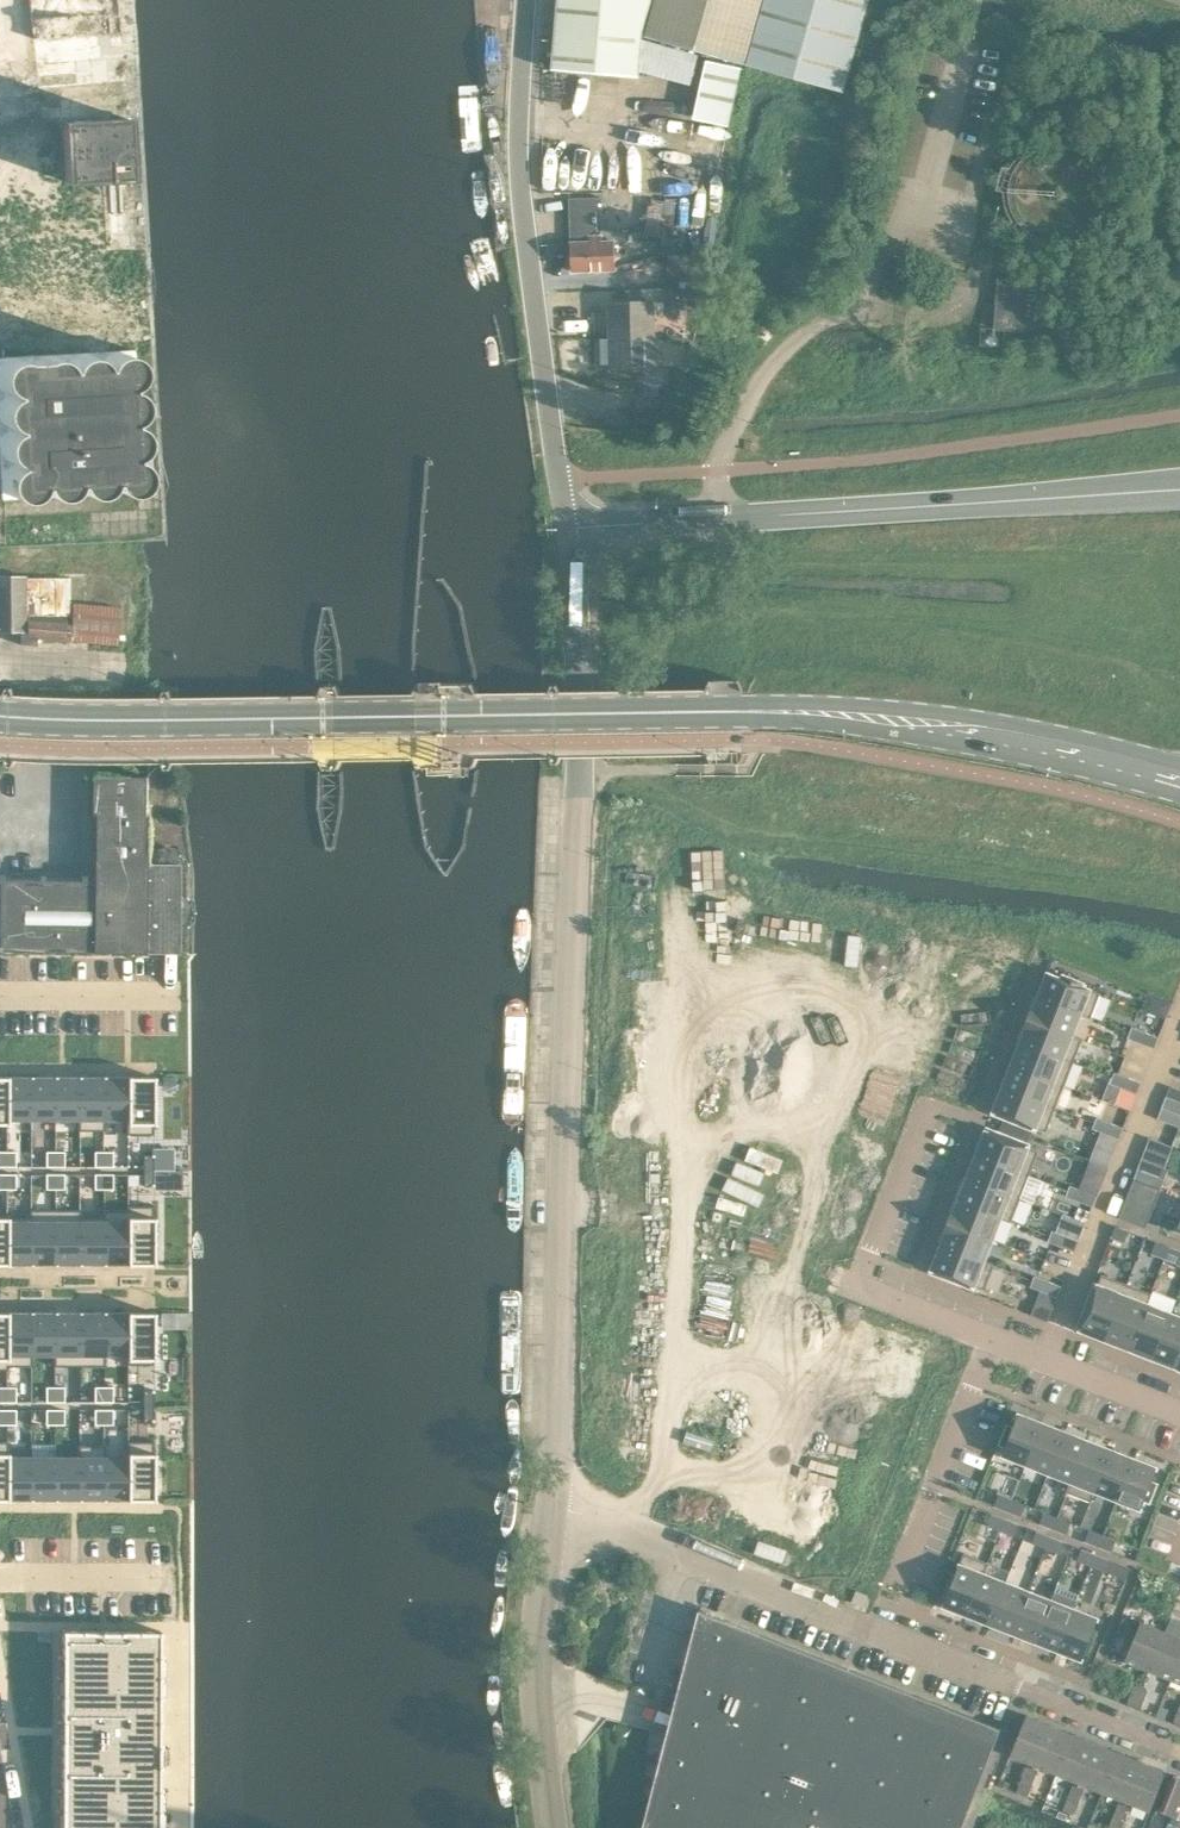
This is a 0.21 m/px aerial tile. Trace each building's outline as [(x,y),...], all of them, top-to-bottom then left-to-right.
[(638,76),(642,28),(650,0),(558,0),(553,69),(638,76)] [(644,37),(745,65),(763,0),(655,0),(644,37)] [(745,65),(843,90),(868,0),(763,0),(745,65)] [(692,119),(727,126),(739,68),(704,61),(692,119)] [(79,179),(79,189),(89,189),(88,179),(130,176),(127,117),(61,121),(64,180),(79,179)] [(33,133),(33,144),(59,143),(59,133),(33,133)] [(1004,185),(1005,197),(1006,204),(1009,211),(1015,221),(1020,227),(1026,232),(1033,235),(1043,239),(1055,241),(1062,240),(1070,239),(1081,234),(1090,228),(1095,223),(1101,213),(1104,206),(1106,199),(1107,191),(1106,180),(1104,173),(1101,166),(1095,156),(1090,151),(1083,146),(1073,141),(1066,139),(1058,138),(1051,138),(1043,140),(1033,143),(1026,147),(1018,155),(1013,161),(1009,167),(1005,178),(1004,185)] [(572,269),(615,268),(613,228),(598,228),(598,233),(589,233),(589,231),(597,227),(596,210),(602,209),(601,205),(599,205),(598,202),(602,202),(602,196),(569,197),(570,241),(572,269)] [(663,200),(648,198),(644,233),(659,234),(663,200)] [(673,240),(663,238),(662,249),(672,251),(673,240)] [(710,258),(697,256),(668,252),(660,311),(696,316),(699,292),(702,292),(710,258)] [(1024,328),(1027,278),(999,277),(996,326),(1024,328)] [(610,300),(610,334),(610,335),(653,333),(654,334),(653,300),(610,300)] [(653,333),(610,335),(611,368),(655,367),(654,334),(653,333)] [(1,497),(140,488),(132,349),(0,357),(0,485),(1,497)] [(71,575),(0,573),(0,627),(25,628),(25,637),(120,640),(122,603),(70,601),(71,575)] [(440,691),(440,686),(440,681),(419,681),(419,692),(440,691)] [(92,952),(176,953),(177,862),(146,862),(147,777),(95,776),(93,881),(0,879),(0,897),(1,897),(1,921),(0,921),(0,949),(92,952)] [(1045,971),(1036,994),(1077,1011),(1087,1014),(1095,990),(1072,981),(1074,978),(1055,970),(1054,974),(1045,971)] [(1069,1033),(1077,1011),(1036,994),(1031,1005),(1029,1004),(1024,1016),(1069,1033)] [(1156,1014),(1165,1018),(1172,1002),(1163,998),(1156,1014)] [(1069,1033),(1024,1016),(1020,1028),(1022,1029),(1018,1040),(1069,1059),(1069,1060),(1077,1037),(1069,1033)] [(1145,1031),(1131,1026),(1127,1037),(1140,1042),(1145,1031)] [(1158,1036),(1145,1031),(1140,1042),(1154,1047),(1158,1036)] [(1018,1040),(1009,1062),(1060,1082),(1069,1060),(1069,1059),(1018,1040)] [(1009,1062),(1000,1085),(1051,1105),(1060,1082),(1009,1062)] [(1127,1076),(1114,1071),(1109,1082),(1123,1087),(1127,1076)] [(7,1075),(6,1075),(6,1123),(6,1121),(6,1119),(30,1119),(29,1076),(28,1076),(7,1076),(7,1075)] [(30,1076),(29,1076),(30,1119),(54,1119),(54,1076),(53,1076),(30,1076)] [(55,1076),(54,1076),(54,1119),(77,1119),(77,1130),(78,1130),(78,1076),(77,1076),(77,1077),(55,1076)] [(79,1076),(78,1076),(78,1130),(103,1130),(103,1076),(102,1076),(102,1077),(79,1077),(79,1076)] [(104,1076),(103,1076),(103,1130),(104,1130),(104,1119),(126,1119),(126,1121),(126,1123),(126,1134),(127,1134),(127,1077),(126,1077),(104,1077),(104,1076)] [(1140,1081),(1127,1076),(1123,1087),(1134,1091),(1136,1092),(1140,1081)] [(128,1077),(127,1077),(127,1134),(152,1134),(152,1124),(153,1124),(153,1122),(152,1122),(152,1102),(153,1102),(153,1100),(152,1100),(153,1079),(153,1077),(151,1077),(128,1077)] [(1000,1085),(991,1109),(1042,1129),(1051,1105),(1000,1085)] [(1123,1087),(1121,1086),(1114,1103),(1129,1109),(1136,1092),(1134,1091),(1123,1087)] [(1179,1100),(1166,1095),(1161,1106),(1175,1111),(1179,1100)] [(1161,1106),(1157,1117),(1179,1126),(1179,1113),(1175,1111),(1161,1106)] [(1109,1121),(1096,1116),(1092,1127),(1105,1132),(1109,1121)] [(1123,1126),(1109,1121),(1105,1132),(1118,1137),(1123,1126)] [(976,1154),(1029,1174),(1038,1150),(1027,1146),(1029,1143),(987,1127),(985,1130),(976,1154)] [(14,1151),(5,1151),(5,1166),(15,1166),(14,1151)] [(54,1151),(45,1151),(45,1166),(54,1166),(54,1151)] [(63,1151),(54,1151),(54,1166),(63,1166),(63,1151)] [(103,1151),(94,1151),(94,1166),(103,1166),(103,1151)] [(112,1151),(103,1151),(103,1166),(112,1166),(112,1151)] [(150,1155),(142,1154),(142,1170),(152,1170),(152,1156),(152,1154),(150,1154),(150,1155)] [(1020,1197),(1029,1174),(976,1154),(967,1176),(1020,1197)] [(1141,1159),(1138,1167),(1151,1172),(1164,1177),(1168,1167),(1141,1157),(1141,1159)] [(1151,1172),(1138,1167),(1133,1178),(1146,1183),(1151,1172)] [(152,1170),(142,1170),(142,1185),(151,1185),(153,1185),(153,1183),(152,1183),(152,1170)] [(1164,1177),(1151,1172),(1146,1183),(1160,1188),(1164,1177)] [(14,1173),(5,1173),(5,1188),(14,1188),(14,1173)] [(54,1173),(45,1173),(45,1189),(54,1189),(54,1173)] [(63,1173),(54,1173),(54,1189),(63,1189),(63,1173)] [(103,1173),(93,1173),(93,1189),(103,1189),(103,1173)] [(112,1173),(103,1173),(103,1189),(112,1189),(112,1173)] [(1011,1220),(1020,1197),(967,1176),(958,1199),(998,1214),(1000,1215),(1000,1216),(1010,1221),(1011,1220)] [(1160,1188),(1146,1183),(1133,1178),(1118,1216),(1145,1227),(1153,1208),(1160,1188)] [(1083,1189),(1069,1184),(1065,1195),(1078,1200),(1083,1189)] [(1096,1194),(1083,1189),(1078,1200),(1092,1205),(1096,1194)] [(989,1237),(998,1214),(958,1199),(956,1198),(952,1209),(949,1208),(945,1220),(947,1221),(989,1237)] [(126,1209),(103,1209),(103,1264),(104,1264),(104,1263),(126,1263),(126,1264),(127,1264),(127,1205),(126,1205),(126,1209)] [(152,1205),(127,1205),(127,1264),(128,1264),(128,1263),(151,1263),(151,1264),(153,1264),(153,1262),(152,1262),(152,1241),(153,1241),(153,1239),(152,1239),(152,1218),(153,1218),(153,1216),(152,1216),(152,1205)] [(29,1215),(6,1215),(5,1264),(7,1264),(7,1263),(29,1263),(29,1264),(30,1264),(30,1209),(29,1209),(29,1215)] [(54,1209),(30,1209),(30,1264),(31,1264),(31,1263),(53,1263),(53,1264),(54,1264),(54,1209)] [(78,1209),(54,1209),(54,1264),(55,1264),(55,1263),(77,1263),(77,1264),(78,1264),(78,1209)] [(79,1209),(78,1209),(78,1264),(79,1264),(79,1263),(102,1263),(102,1264),(103,1264),(103,1209),(101,1209),(101,1215),(79,1215),(79,1209)] [(989,1237),(947,1221),(942,1232),(940,1239),(942,1240),(941,1244),(982,1261),(983,1259),(991,1238),(989,1237)] [(1128,1230),(1115,1225),(1110,1236),(1124,1241),(1128,1230)] [(1065,1234),(1052,1229),(1048,1240),(1061,1245),(1065,1234)] [(1078,1240),(1065,1234),(1061,1245),(1074,1251),(1078,1240)] [(1168,1246),(1155,1241),(1151,1252),(1164,1257),(1168,1246)] [(982,1261),(941,1244),(931,1268),(930,1271),(972,1288),(973,1285),(984,1289),(993,1265),(994,1264),(983,1259),(982,1261)] [(1168,1246),(1164,1257),(1177,1262),(1179,1255),(1179,1251),(1168,1246)] [(1126,1283),(1101,1273),(1080,1328),(1105,1338),(1126,1283)] [(1047,1280),(1034,1274),(1030,1285),(1043,1291),(1047,1280)] [(1061,1285),(1047,1280),(1043,1291),(1056,1296),(1061,1285)] [(1150,1292),(1126,1283),(1105,1338),(1129,1347),(1146,1303),(1150,1292)] [(1170,1312),(1146,1303),(1129,1347),(1153,1357),(1170,1312)] [(6,1311),(5,1311),(5,1369),(6,1369),(6,1366),(30,1366),(30,1311),(29,1311),(29,1312),(6,1312),(6,1311)] [(31,1311),(30,1311),(30,1366),(31,1366),(31,1354),(53,1354),(53,1366),(54,1366),(54,1311),(53,1311),(53,1312),(31,1312),(31,1311)] [(55,1311),(54,1311),(54,1366),(78,1366),(78,1311),(77,1311),(77,1312),(55,1312),(55,1311)] [(79,1311),(78,1311),(78,1366),(103,1366),(102,1311),(101,1311),(101,1312),(79,1312),(79,1311)] [(104,1311),(102,1311),(103,1366),(103,1354),(126,1354),(126,1356),(126,1359),(125,1359),(125,1364),(127,1364),(127,1311),(126,1311),(104,1312),(104,1311)] [(128,1311),(127,1311),(127,1364),(152,1364),(152,1359),(153,1359),(153,1357),(152,1357),(152,1336),(153,1336),(153,1334),(152,1334),(152,1313),(153,1313),(153,1311),(151,1311),(128,1312),(128,1311)] [(1170,1312),(1153,1357),(1177,1366),(1179,1358),(1179,1316),(1170,1312)] [(15,1386),(5,1386),(5,1401),(14,1402),(15,1386)] [(54,1386),(45,1386),(45,1402),(54,1401),(54,1386)] [(63,1386),(54,1386),(54,1401),(63,1401),(63,1386)] [(103,1386),(94,1386),(94,1401),(103,1401),(103,1386)] [(112,1386),(103,1386),(103,1401),(112,1401),(112,1386)] [(151,1390),(142,1390),(142,1405),(152,1405),(152,1392),(153,1392),(153,1390),(151,1390)] [(152,1405),(142,1405),(142,1420),(151,1420),(151,1421),(153,1421),(153,1419),(152,1419),(152,1405)] [(14,1409),(5,1409),(5,1424),(15,1424),(14,1409)] [(54,1409),(45,1409),(45,1424),(54,1424),(54,1409)] [(63,1409),(54,1409),(54,1424),(63,1424),(63,1409)] [(93,1409),(93,1424),(103,1424),(103,1409),(93,1409)] [(112,1409),(103,1409),(103,1424),(112,1424),(112,1409)] [(1001,1454),(1025,1463),(1042,1421),(1018,1412),(1012,1426),(1007,1424),(999,1443),(1005,1445),(1001,1454)] [(1064,1430),(1042,1421),(1025,1463),(1048,1472),(1064,1430)] [(1087,1439),(1064,1430),(1048,1472),(1071,1481),(1087,1439)] [(1110,1448),(1087,1439),(1071,1481),(1066,1491),(1089,1500),(1093,1489),(1110,1448)] [(6,1441),(5,1441),(5,1499),(6,1499),(29,1499),(30,1499),(30,1456),(6,1456),(6,1454),(6,1452),(6,1441)] [(104,1445),(103,1445),(103,1499),(104,1499),(126,1499),(127,1499),(127,1441),(126,1441),(126,1452),(126,1454),(126,1456),(104,1456),(104,1445)] [(153,1441),(127,1441),(127,1499),(128,1499),(151,1499),(153,1499),(153,1497),(152,1497),(152,1476),(153,1476),(153,1474),(152,1474),(152,1454),(153,1454),(153,1452),(152,1452),(153,1441)] [(77,1456),(54,1456),(54,1499),(55,1499),(77,1499),(78,1499),(78,1445),(77,1445),(77,1456)] [(103,1445),(78,1445),(78,1499),(79,1499),(102,1499),(103,1499),(103,1445)] [(1110,1448),(1093,1489),(1116,1498),(1132,1456),(1110,1448)] [(54,1456),(30,1456),(30,1499),(31,1499),(53,1499),(54,1499),(54,1456)] [(1156,1466),(1132,1456),(1116,1498),(1140,1508),(1156,1466)] [(1011,1499),(998,1494),(994,1505),(1007,1510),(1011,1499)] [(1025,1504),(1011,1499),(1007,1510),(1020,1515),(1025,1504)] [(1057,1516),(1043,1511),(1039,1522),(1052,1527),(1057,1516)] [(1004,1518),(991,1513),(986,1524),(1000,1529),(1004,1518)] [(1070,1522),(1057,1516),(1052,1527),(1066,1533),(1070,1522)] [(1017,1523),(1004,1518),(1000,1529),(1013,1534),(1017,1523)] [(1102,1534),(1089,1529),(1084,1540),(1098,1545),(1102,1534)] [(1049,1536),(1036,1530),(1032,1541),(1045,1547),(1049,1536)] [(1115,1539),(1102,1534),(1098,1545),(1111,1550),(1115,1539)] [(1062,1541),(1049,1536),(1045,1547),(1058,1552),(1062,1541)] [(1094,1553),(1081,1548),(1077,1559),(1090,1564),(1094,1553)] [(955,1550),(952,1558),(959,1561),(962,1553),(955,1550)] [(943,1604),(966,1614),(983,1572),(987,1561),(963,1552),(943,1604)] [(1108,1558),(1094,1553),(1090,1564),(1103,1569),(1108,1558)] [(1005,1581),(983,1572),(966,1614),(989,1622),(1005,1581)] [(1028,1590),(1005,1581),(989,1622),(1012,1631),(1028,1590)] [(1051,1598),(1028,1590),(1012,1631),(1034,1640),(1051,1598)] [(1073,1607),(1051,1598),(1034,1640),(1057,1649),(1073,1607)] [(1097,1617),(1073,1607),(1057,1649),(1081,1658),(1097,1617)] [(698,1608),(698,1611),(703,1613),(648,1827),(960,1827),(1000,1727),(698,1608)] [(1122,1658),(1146,1668),(1162,1629),(1138,1620),(1122,1658)] [(1146,1668),(1169,1677),(1179,1650),(1179,1637),(1162,1629),(1146,1668)] [(61,1630),(61,1827),(159,1827),(160,1630),(61,1630)] [(1179,1682),(1179,1650),(1169,1677),(1179,1682)] [(1131,1693),(1144,1698),(1147,1690),(1146,1686),(1137,1683),(1134,1685),(1131,1693)] [(1144,1698),(1131,1693),(1128,1701),(1129,1704),(1137,1707),(1140,1706),(1144,1698)] [(1008,1753),(1032,1763),(1048,1724),(1024,1714),(1008,1753)] [(1032,1763),(1055,1772),(1071,1733),(1048,1724),(1032,1763)] [(1071,1733),(1055,1772),(1078,1781),(1094,1742),(1071,1733)] [(1078,1781),(1101,1791),(1116,1752),(1094,1742),(1078,1781)] [(1116,1752),(1101,1791),(1124,1800),(1139,1761),(1116,1752)] [(1139,1761),(1124,1800),(1147,1810),(1163,1771),(1139,1761)] [(1021,1777),(1032,1782),(1037,1769),(1026,1765),(1021,1777)] [(1165,1827),(1176,1827),(1179,1818),(1179,1778),(1172,1774),(1158,1807),(1172,1813),(1165,1827)] [(1032,1782),(1021,1777),(1016,1790),(1027,1795),(1032,1782)] [(1007,1788),(1009,1782),(1000,1778),(997,1784),(1007,1788)] [(1067,1796),(1078,1800),(1083,1788),(1072,1784),(1067,1796)] [(1078,1800),(1067,1796),(1062,1809),(1073,1813),(1078,1800)] [(1113,1814),(1124,1819),(1129,1806),(1118,1802),(1113,1814)] [(1057,1816),(1064,1819),(1065,1818),(1067,1814),(1059,1810),(1057,1815),(1057,1816)] [(1113,1814),(1108,1827),(1110,1827),(1120,1827),(1124,1819),(1113,1814)]
